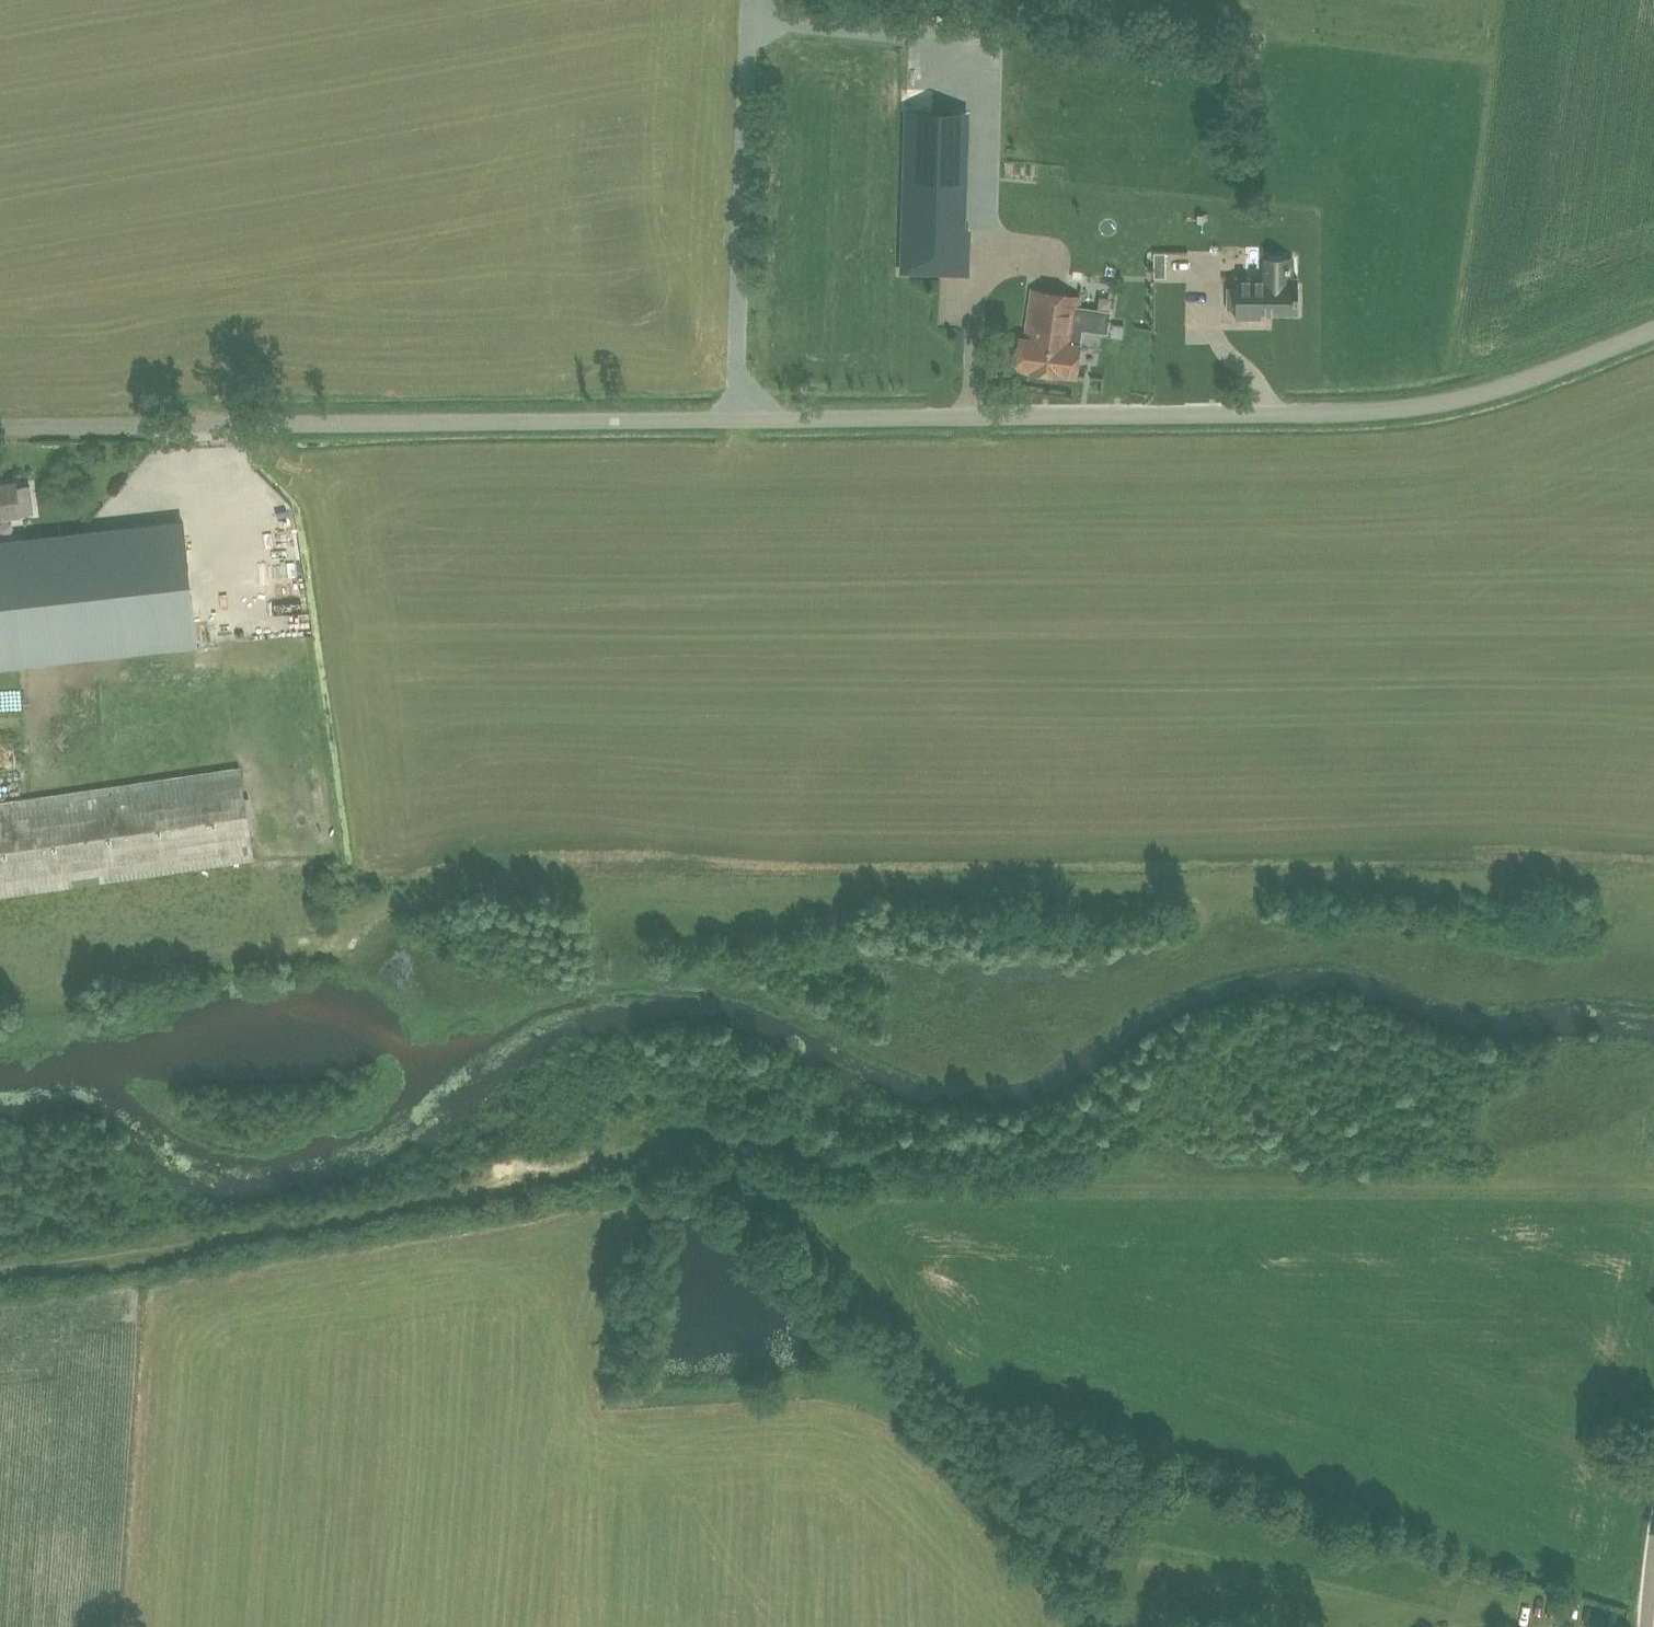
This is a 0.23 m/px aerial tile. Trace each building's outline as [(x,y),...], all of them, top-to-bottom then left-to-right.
[(1167,157),(1172,102),(878,78),(874,126),(918,130),(921,141),(931,142),(953,136),(936,130),(926,133),(923,121),(923,120),(920,110),(923,102),(945,96),(949,109),(972,111),(974,120),(990,116),(995,135),(1026,138),(1027,134),(1029,119),(1085,124),(1083,132),(1031,127),(1028,164),(1112,171),(1115,163),(1169,168),(1172,159),(1167,157)] [(966,230),(903,228),(902,271),(967,273),(969,230),(966,230)] [(1166,267),(1166,253),(1154,253),(1154,267),(1166,267)] [(1298,277),(1292,277),(1289,277),(1289,270),(1289,259),(1292,259),(1292,258),(1286,258),(1265,258),(1265,277),(1235,277),(1235,288),(1227,288),(1227,309),(1235,309),(1235,318),(1261,318),(1261,313),(1298,313),(1298,277)] [(1075,376),(1079,345),(1073,344),(1079,295),(1031,289),(1025,338),(1020,338),(1016,368),(1075,376)] [(33,513),(30,485),(17,487),(16,482),(0,484),(0,517),(33,513)] [(1,543),(3,560),(6,586),(0,587),(0,666),(197,644),(184,522),(28,540),(1,543)] [(238,861),(253,859),(240,770),(0,804),(0,896),(238,861)]
